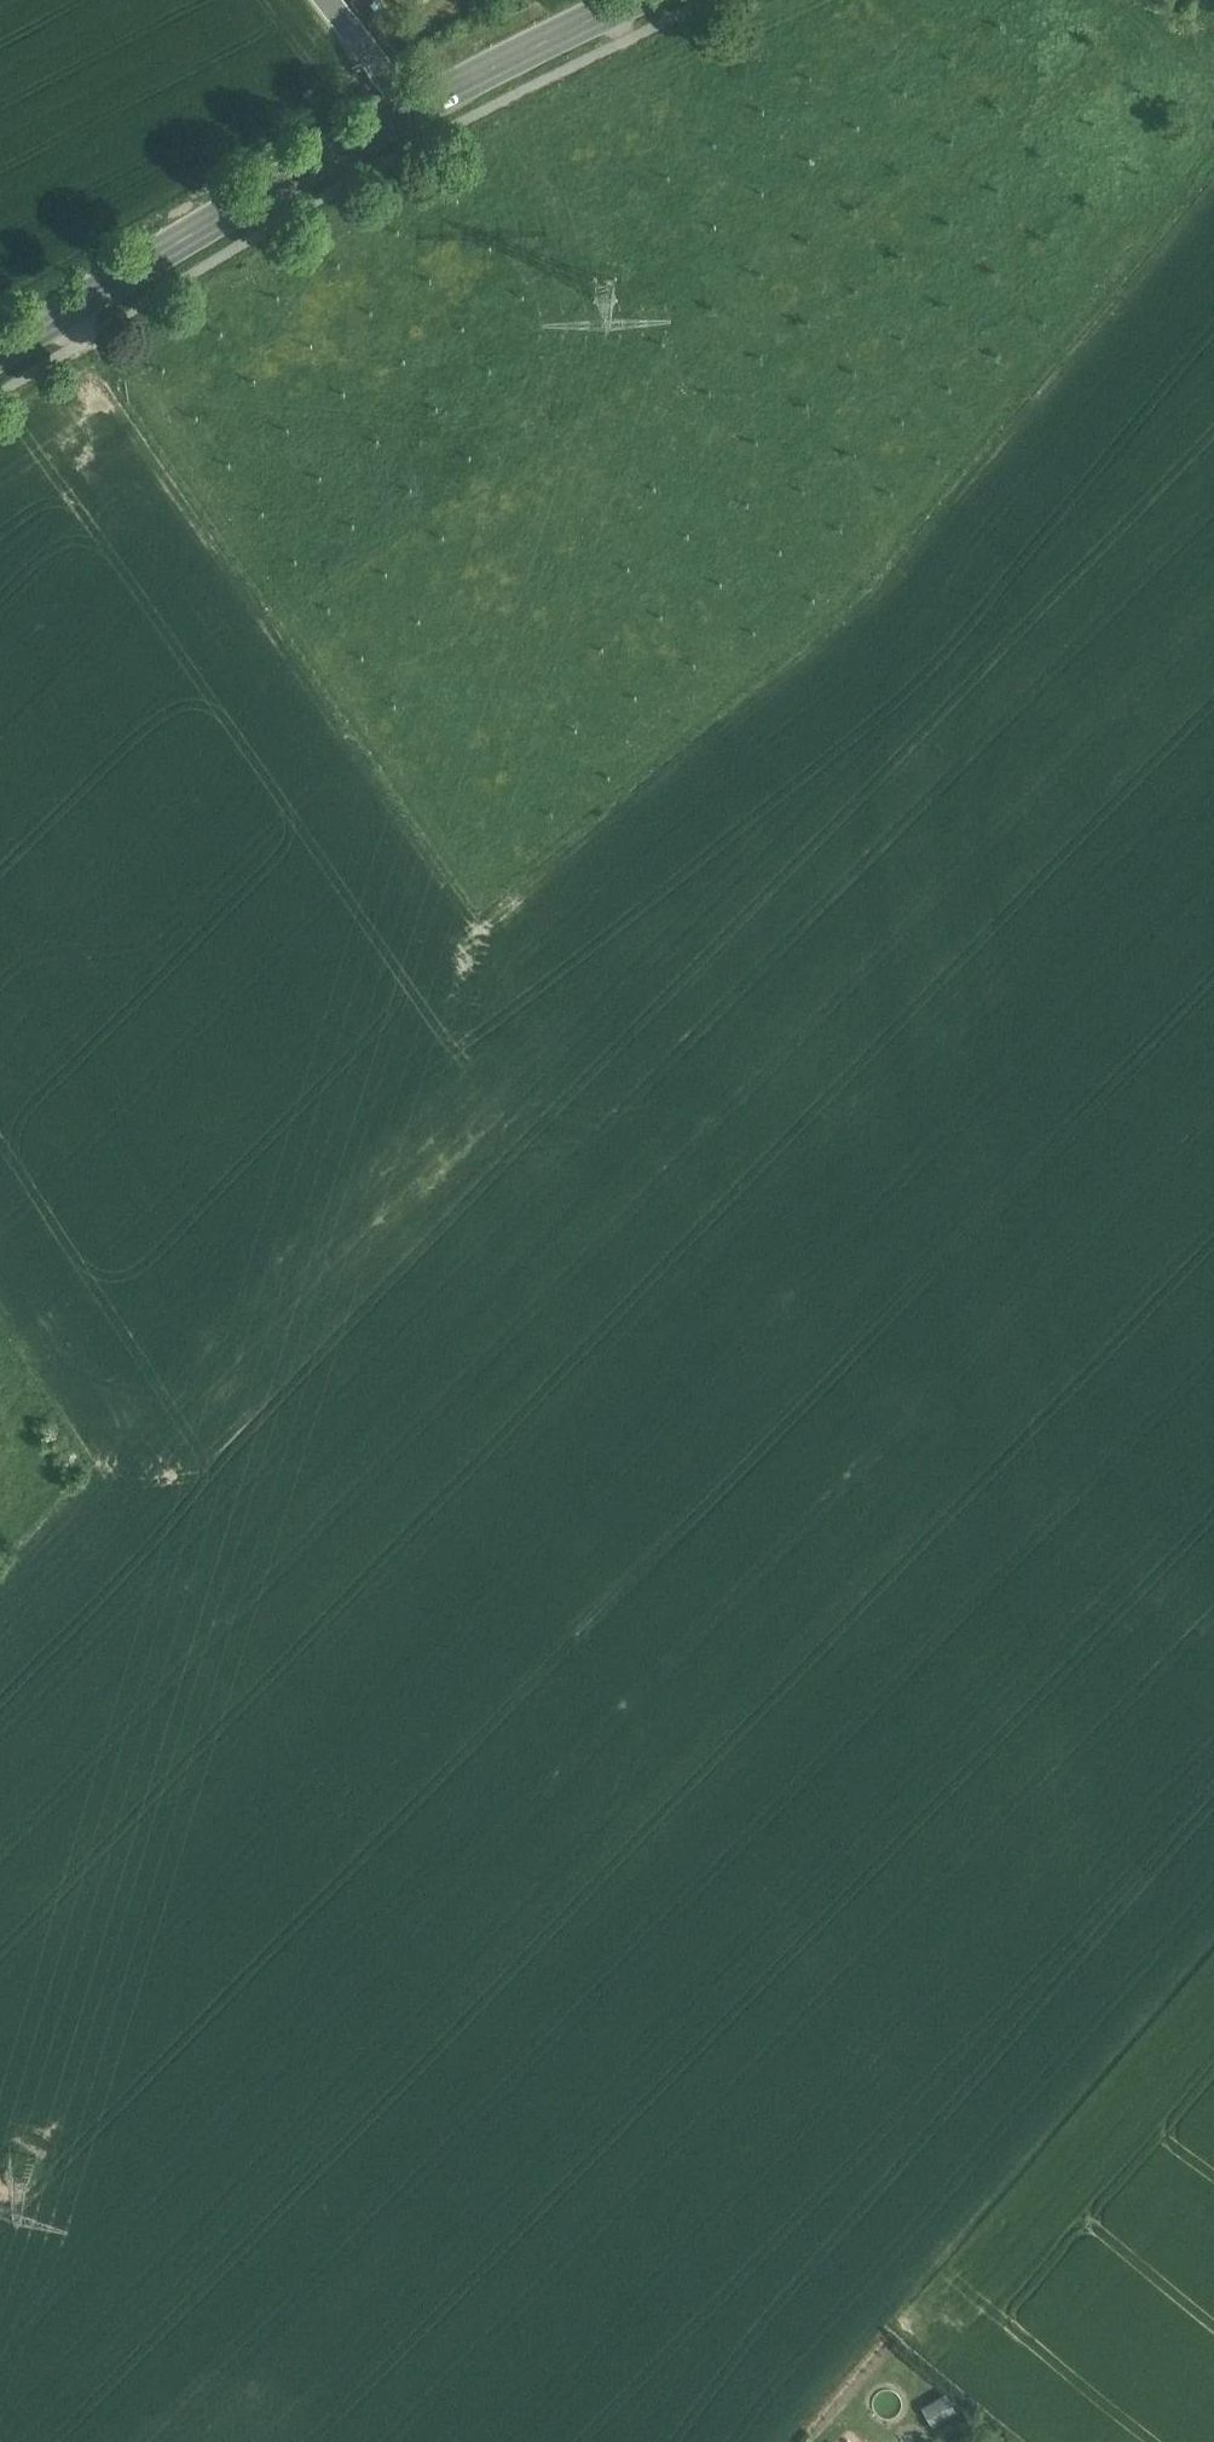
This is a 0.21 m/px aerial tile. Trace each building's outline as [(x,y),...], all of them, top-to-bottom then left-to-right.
[(1213,9),(1213,0),(1192,0),(1213,9)] [(955,2412),(945,2393),(923,2405),(933,2424),(955,2412)] [(847,2441),(863,2441),(854,2430),(844,2438),(847,2441)]
